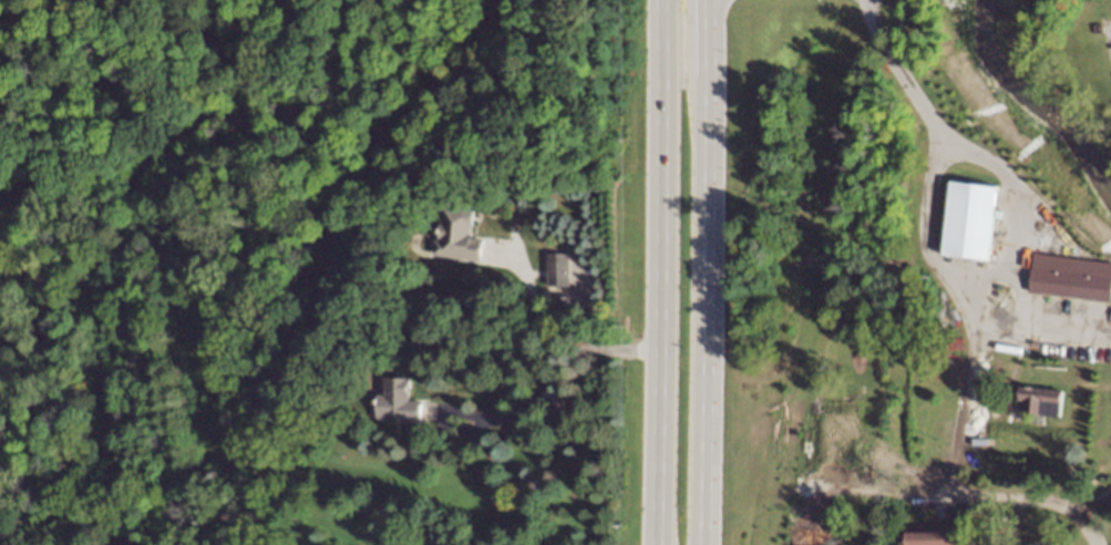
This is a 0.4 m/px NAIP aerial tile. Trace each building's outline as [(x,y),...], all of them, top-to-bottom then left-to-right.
[(991,261),(999,186),(951,181),(943,256),(991,261)] [(441,206),(470,213),(467,226),(465,226),(463,234),(459,234),(459,239),(476,240),(475,261),(431,257),(433,233),(434,232),(435,227),(436,227),(441,206)] [(544,254),(563,254),(563,284),(544,284),(544,254)] [(1035,256),(1110,265),(1110,303),(1030,294),(1035,256)] [(405,380),(404,401),(415,402),(414,418),(372,417),(373,399),(380,399),(380,379),(405,380)] [(1057,397),(1055,415),(1015,412),(1017,387),(1058,391),(1057,397)] [(1050,423),(1061,424),(1060,438),(1048,436),(1050,423)] [(903,544),(966,544),(966,524),(904,526),(903,544)]
